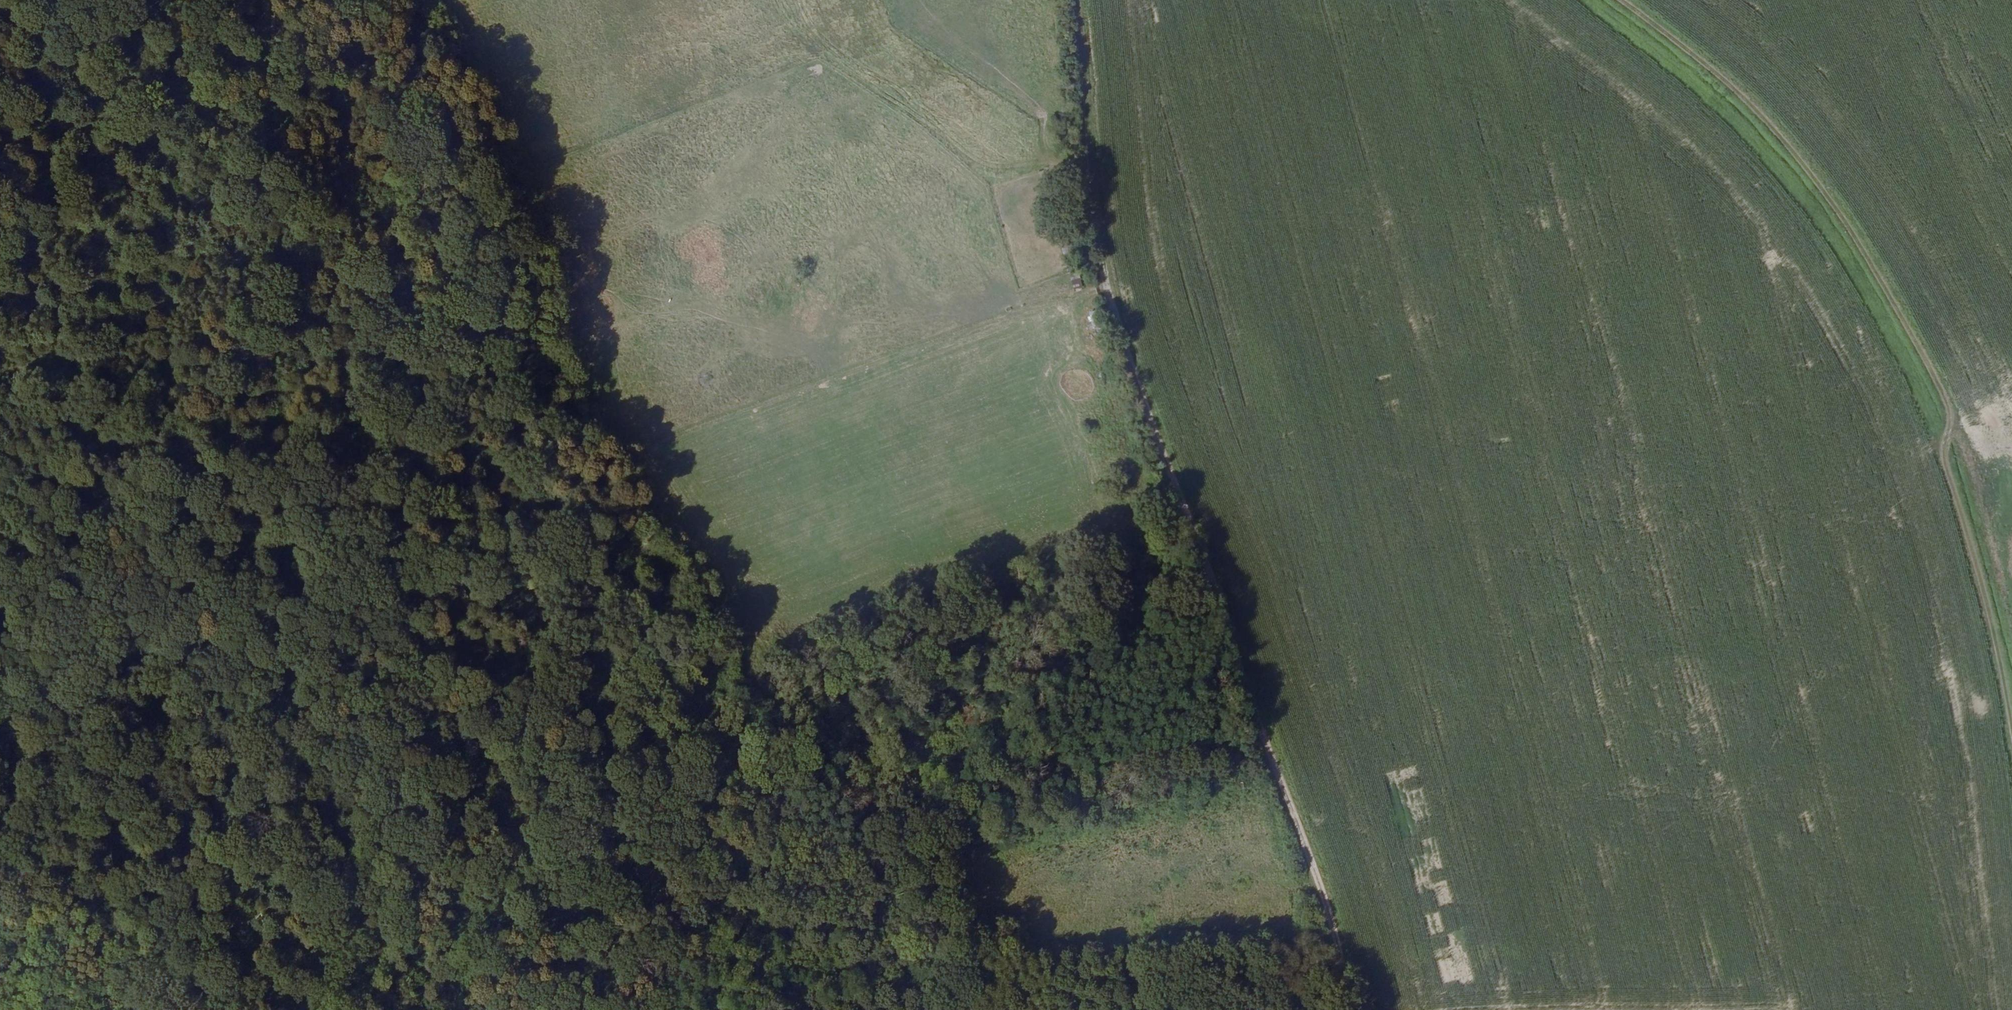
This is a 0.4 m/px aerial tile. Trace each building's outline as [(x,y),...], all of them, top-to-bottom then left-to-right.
[(1093,330),(1101,328),(1097,312),(1089,314),(1093,330)]
